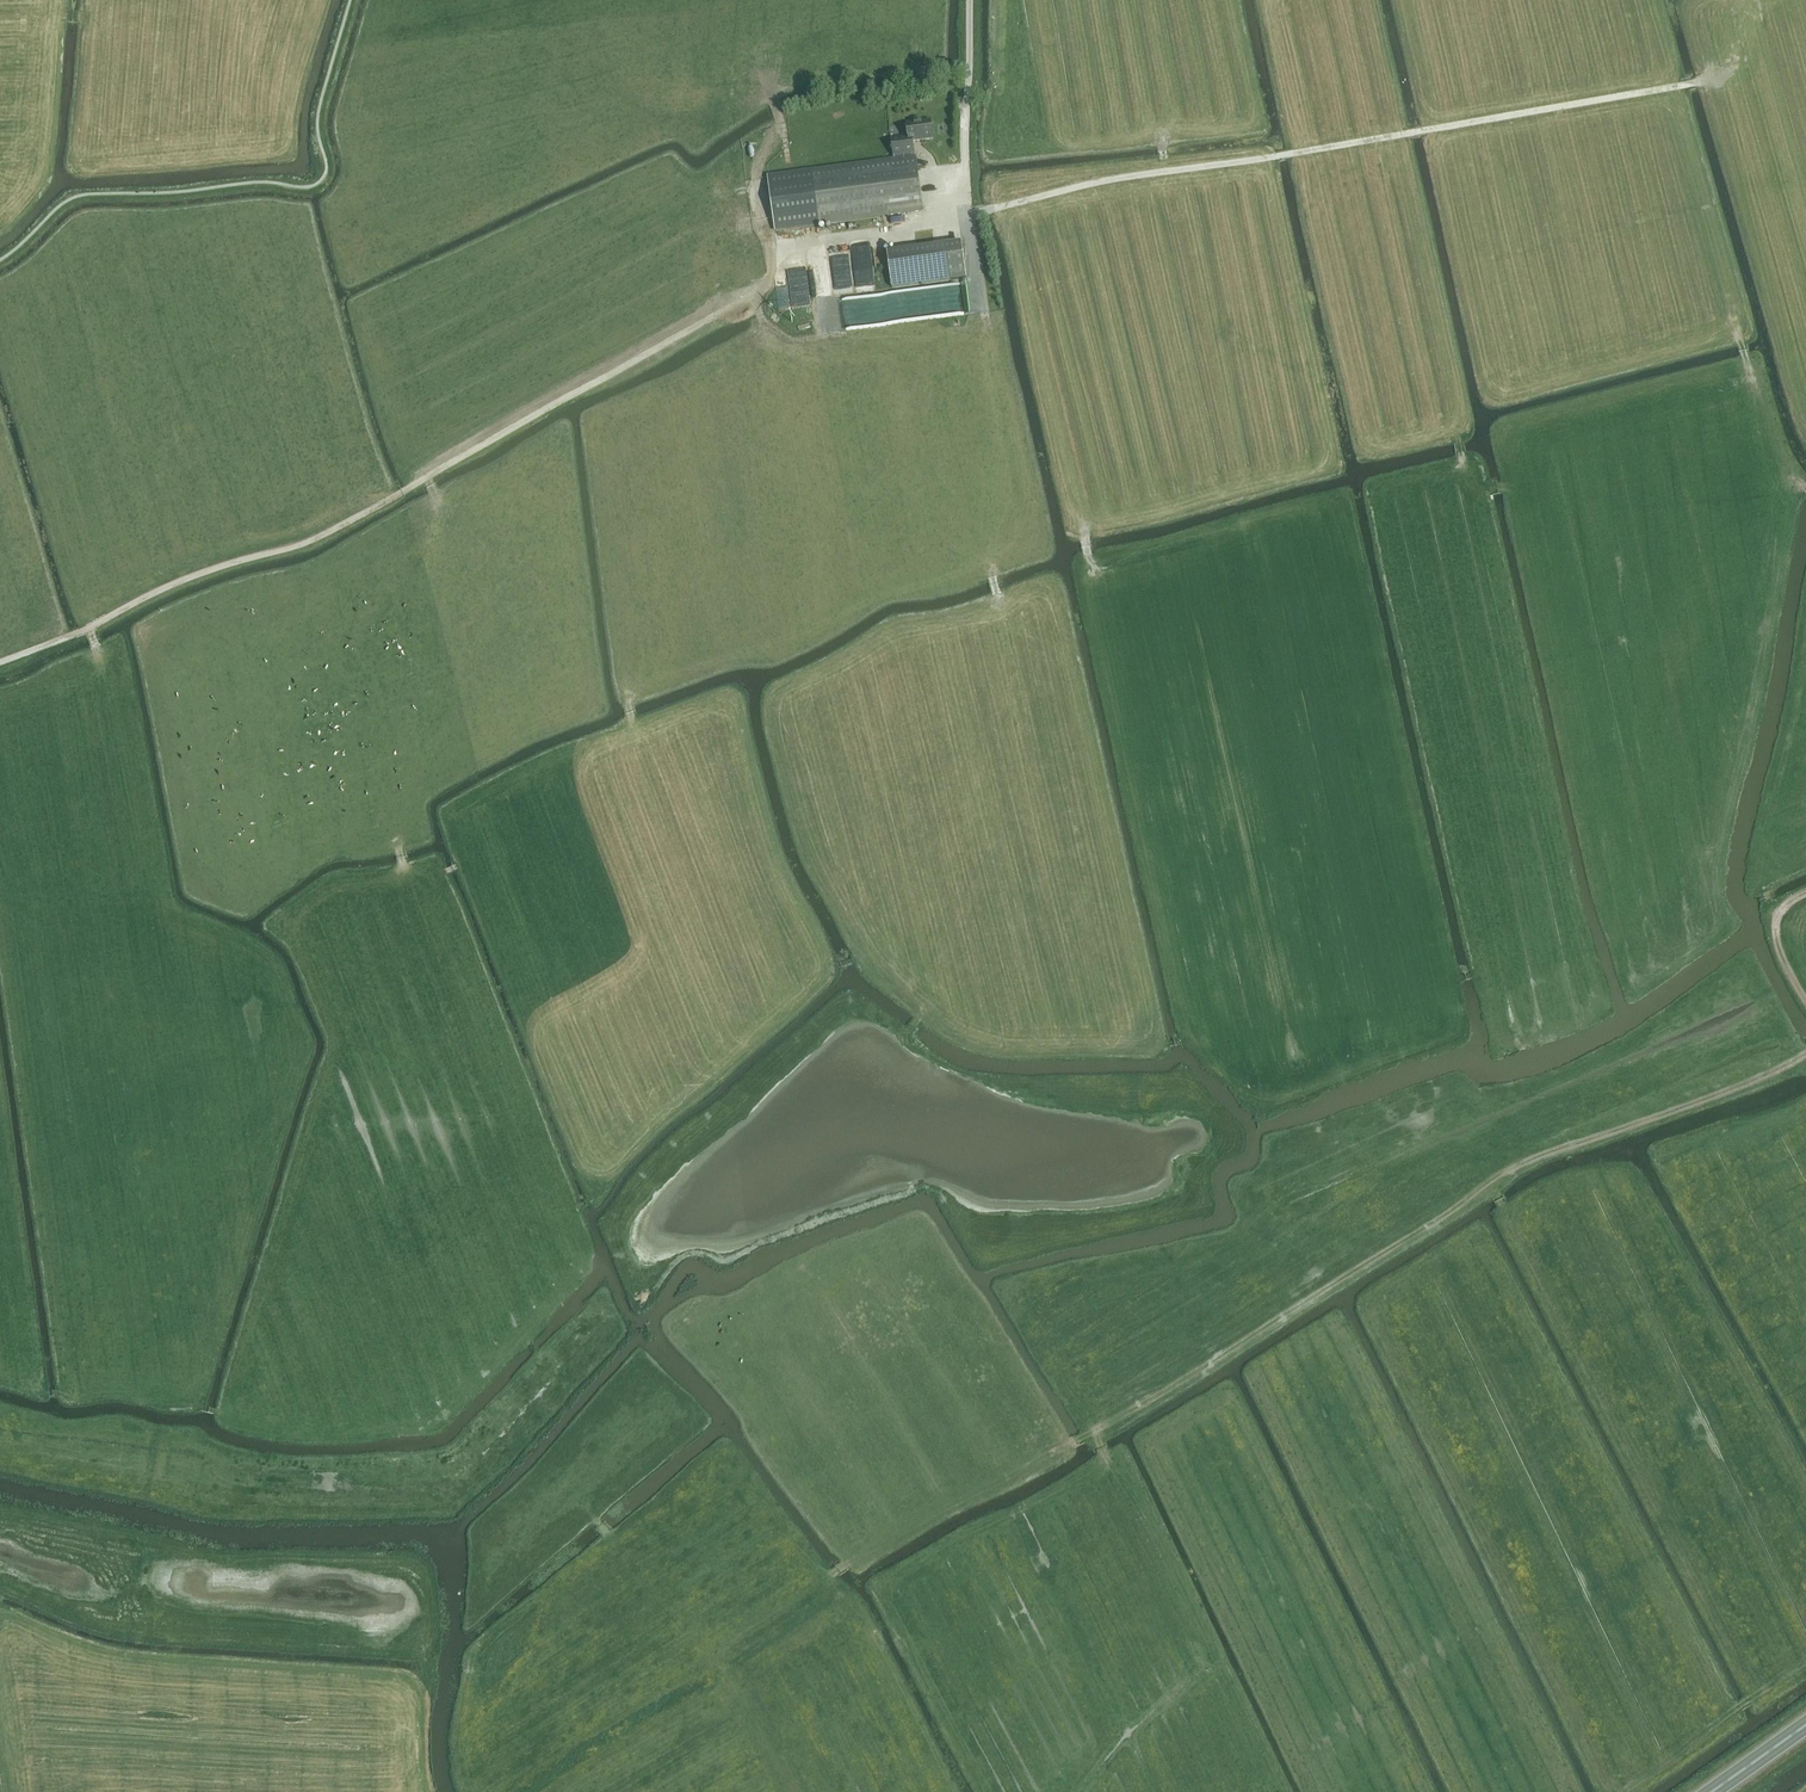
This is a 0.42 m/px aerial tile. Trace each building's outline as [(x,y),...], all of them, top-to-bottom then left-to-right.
[(768,175),(775,231),(816,226),(922,211),(913,142),(933,140),(930,119),(904,123),(906,136),(889,138),(892,157),(768,175)] [(966,278),(961,242),(887,252),(892,287),(966,278)]
